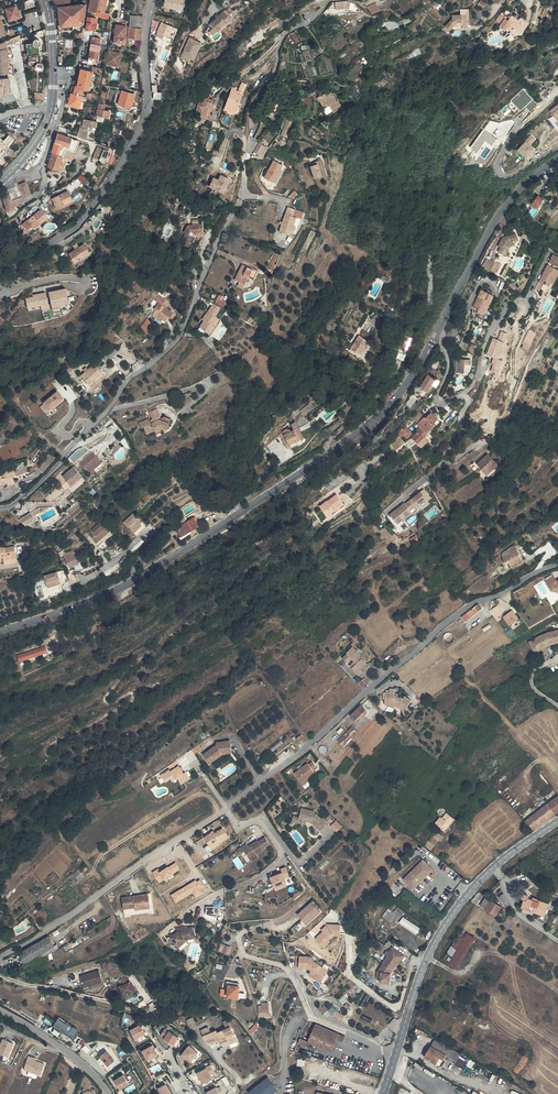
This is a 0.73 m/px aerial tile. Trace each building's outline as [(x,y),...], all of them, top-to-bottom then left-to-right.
[(103,17),(106,0),(102,0),(91,0),(88,11),(87,15),(92,16),(101,16),(103,17)] [(162,9),(171,11),(173,1),(170,0),(164,0),(162,9)] [(183,3),(173,1),(171,11),(180,13),(183,3)] [(380,8),(377,3),(368,10),(372,13),(380,8)] [(60,26),(82,24),(86,4),(58,6),(60,26)] [(17,5),(6,8),(10,20),(21,17),(17,5)] [(225,12),(211,23),(219,31),(231,20),(225,12)] [(454,17),(446,25),(450,28),(455,24),(459,24),(466,18),(467,13),(453,13),(454,17)] [(523,31),(529,23),(521,17),(519,20),(512,16),(508,21),(505,18),(500,26),(505,30),(507,28),(510,30),(511,28),(517,31),(519,28),(523,31)] [(411,22),(408,17),(402,21),(404,25),(411,22)] [(270,28),(278,24),(276,20),(268,25),(270,28)] [(86,35),(88,35),(88,33),(96,34),(96,30),(94,30),(95,24),(85,22),(83,35),(86,35)] [(396,28),(395,24),(382,31),(383,34),(387,32),(389,35),(395,31),(394,29),(396,28)] [(158,34),(169,37),(172,28),(160,25),(158,34)] [(115,29),(114,40),(113,47),(123,48),(125,31),(126,30),(123,30),(120,29),(115,29)] [(250,41),(254,46),(257,44),(258,45),(260,43),(265,39),(263,37),(264,35),(261,31),(250,41)] [(137,45),(139,34),(134,33),(128,32),(126,44),(137,45)] [(201,42),(190,37),(181,57),(189,61),(191,57),(193,54),(195,55),(201,42)] [(27,52),(24,53),(25,58),(27,58),(29,68),(36,67),(36,69),(39,71),(41,70),(43,70),(43,68),(44,66),(43,63),(40,62),(39,46),(40,44),(41,43),(41,41),(41,40),(39,38),(37,38),(35,38),(33,40),(33,42),(26,43),(27,52)] [(89,48),(88,58),(96,60),(97,55),(98,55),(100,44),(99,44),(99,39),(90,38),(88,48),(89,48)] [(18,45),(17,40),(3,45),(3,49),(18,45)] [(105,66),(119,68),(121,53),(108,51),(105,66)] [(363,69),(357,64),(346,78),(352,83),(363,69)] [(76,88),(81,89),(87,90),(90,72),(79,70),(76,88)] [(7,94),(9,93),(8,85),(10,84),(10,77),(0,78),(0,91),(6,90),(7,94)] [(81,89),(76,88),(73,87),(70,94),(79,97),(81,89)] [(237,111),(242,95),(244,92),(244,91),(243,90),(240,89),(239,90),(238,90),(238,94),(235,93),(236,89),(232,87),(226,107),(237,111)] [(342,106),(338,100),(340,98),(334,88),(319,97),(323,105),(325,104),(326,107),(329,106),(333,112),(342,106)] [(531,111),(538,103),(524,89),(512,100),(521,110),(526,106),(531,111)] [(130,108),(134,95),(133,95),(133,93),(131,92),(131,94),(122,91),(118,104),(130,108)] [(212,106),(213,104),(208,102),(209,99),(210,95),(202,93),(197,114),(201,116),(200,118),(208,120),(212,106)] [(76,109),(81,97),(79,97),(70,94),(66,106),(76,109)] [(246,96),(245,96),(238,109),(237,111),(236,114),(239,114),(242,105),(243,105),(246,96)] [(95,116),(106,119),(108,112),(111,113),(112,109),(99,104),(95,116)] [(220,114),(221,109),(212,106),(208,120),(215,122),(219,123),(219,122),(220,114)] [(288,137),(294,121),(287,119),(281,135),(288,137)] [(88,128),(92,129),(93,122),(84,120),(83,127),(80,127),(75,139),(85,142),(87,132),(88,128)] [(64,135),(73,138),(75,133),(66,129),(64,135)] [(485,129),(471,147),(478,152),(486,140),(493,145),(498,138),(485,129)] [(49,159),(48,167),(56,170),(61,158),(69,161),(77,142),(56,135),(53,143),(49,159)] [(531,135),(518,150),(527,158),(535,149),(530,144),(535,139),(531,135)] [(255,151),(260,154),(261,153),(264,154),(268,148),(261,143),(255,151)] [(100,161),(100,163),(101,159),(105,148),(97,146),(92,158),(100,161)] [(104,163),(109,153),(111,149),(105,148),(101,159),(100,163),(101,163),(102,164),(104,164),(104,163)] [(274,160),(265,177),(274,182),(283,165),(274,160)] [(81,174),(78,178),(84,183),(87,178),(81,174)] [(214,177),(210,186),(225,192),(231,178),(221,174),(219,179),(214,177)] [(2,195),(8,208),(16,205),(16,204),(15,201),(24,198),(23,195),(30,192),(26,181),(19,184),(21,188),(23,195),(12,199),(9,192),(2,195)] [(293,190),(289,196),(294,199),(298,194),(293,190)] [(69,191),(53,199),(57,208),(73,200),(69,191)] [(535,212),(542,205),(537,200),(530,208),(535,212)] [(187,202),(184,207),(191,211),(194,205),(187,202)] [(542,205),(535,212),(537,214),(544,206),(542,205)] [(289,231),(293,233),(294,233),(295,229),(297,229),(301,220),(303,215),(296,210),(289,207),(280,230),(288,233),(289,231)] [(28,220),(32,225),(34,228),(48,217),(42,209),(28,220)] [(32,225),(28,220),(24,223),(28,228),(32,225)] [(188,247),(191,240),(190,240),(191,237),(193,237),(201,236),(200,229),(196,229),(196,224),(190,224),(190,229),(186,230),(182,236),(184,237),(180,243),(188,247)] [(502,240),(501,243),(503,244),(501,249),(508,251),(510,247),(516,244),(515,241),(519,239),(516,232),(511,235),(503,238),(502,240)] [(74,260),(75,261),(89,252),(84,244),(69,253),(74,260)] [(550,262),(557,265),(557,264),(557,256),(554,254),(550,262)] [(495,261),(487,257),(484,264),(486,266),(485,268),(490,270),(495,261)] [(498,272),(501,264),(497,262),(493,270),(498,272)] [(242,273),(249,277),(250,274),(255,276),(258,271),(246,265),(242,273)] [(551,283),(556,274),(554,273),(556,268),(549,265),(540,282),(550,287),(551,283)] [(245,284),(249,277),(242,273),(239,271),(235,279),(240,281),(245,284)] [(66,288),(50,292),(53,306),(69,303),(66,288)] [(46,292),(34,295),(34,296),(27,298),(29,308),(42,305),(43,309),(50,308),(46,292)] [(477,294),(473,302),(481,314),(488,299),(477,294)] [(205,315),(212,318),(215,307),(217,296),(215,295),(207,309),(208,310),(205,315)] [(152,300),(167,306),(155,297),(152,300)] [(152,300),(148,298),(145,303),(152,306),(150,309),(151,310),(149,313),(151,314),(147,321),(151,323),(158,326),(159,325),(161,320),(164,321),(166,323),(169,317),(166,315),(167,313),(163,311),(167,306),(152,300)] [(491,300),(488,299),(481,314),(482,317),(491,300)] [(473,302),(469,310),(480,316),(481,314),(473,302)] [(204,334),(205,335),(215,320),(218,315),(221,316),(223,312),(217,309),(215,307),(212,318),(204,334)] [(481,320),(482,317),(481,314),(480,316),(469,310),(468,313),(481,320)] [(212,318),(205,315),(204,314),(195,329),(204,334),(212,318)] [(215,320),(205,335),(208,337),(218,322),(215,320)] [(135,336),(142,340),(148,329),(141,325),(135,336)] [(530,329),(523,344),(530,347),(537,333),(530,329)] [(395,337),(391,351),(402,354),(401,357),(406,358),(408,359),(413,343),(410,342),(401,339),(402,335),(397,333),(395,337)] [(367,346),(370,340),(359,335),(352,349),(364,356),(369,347),(367,346)] [(547,338),(536,357),(540,359),(551,340),(547,338)] [(493,340),(488,355),(500,359),(501,355),(498,354),(501,348),(496,346),(498,342),(493,340)] [(472,353),(475,354),(476,346),(468,345),(467,353),(472,353)] [(470,365),(470,360),(466,360),(458,359),(457,372),(462,373),(464,364),(470,365)] [(91,385),(96,381),(105,373),(96,363),(83,375),(86,379),(91,385)] [(433,380),(436,374),(433,372),(430,371),(430,370),(421,383),(425,386),(428,388),(433,380)] [(90,389),(93,387),(91,385),(86,379),(84,381),(90,389)] [(91,385),(93,387),(95,390),(100,385),(96,381),(91,385)] [(59,391),(44,400),(49,409),(65,400),(59,391)] [(318,403),(320,398),(316,396),(312,395),(309,405),(313,406),(315,402),(318,403)] [(156,417),(159,416),(161,414),(158,407),(149,410),(151,414),(148,415),(149,418),(139,423),(141,427),(143,426),(144,429),(168,418),(165,417),(160,419),(157,420),(156,417)] [(423,445),(419,439),(418,437),(436,425),(429,416),(402,434),(413,452),(423,445)] [(168,418),(144,429),(146,433),(154,430),(156,433),(162,431),(161,428),(164,427),(168,428),(172,419),(168,418)] [(286,438),(293,432),(302,423),(301,421),(289,428),(291,432),(285,435),(286,438)] [(304,425),(302,423),(293,432),(286,438),(289,444),(296,441),(304,436),(300,428),(304,425)] [(437,427),(436,425),(418,437),(419,439),(437,427)] [(397,450),(406,442),(400,436),(391,445),(397,450)] [(298,444),(296,441),(289,444),(286,438),(283,440),(287,447),(289,448),(291,448),(298,444)] [(82,446),(69,458),(74,463),(87,452),(82,446)] [(78,462),(89,473),(101,461),(90,450),(78,462)] [(36,464),(33,467),(36,470),(38,468),(42,471),(57,456),(52,452),(50,455),(49,454),(38,465),(36,464)] [(491,454),(487,457),(488,459),(486,460),(484,458),(478,463),(486,475),(494,469),(495,471),(500,467),(494,460),(495,460),(491,454)] [(13,468),(16,475),(28,471),(24,463),(13,468)] [(70,487),(81,476),(73,468),(62,478),(70,487)] [(7,484),(8,487),(14,485),(10,471),(0,474),(0,486),(7,484)] [(413,500),(409,502),(415,508),(418,506),(426,499),(428,502),(432,499),(425,490),(413,500)] [(337,494),(328,501),(328,500),(320,506),(328,518),(334,514),(333,512),(344,504),(337,494)] [(415,508),(409,502),(407,505),(405,503),(391,514),(399,524),(413,512),(411,511),(415,508)] [(174,519),(177,523),(182,519),(178,515),(174,519)] [(27,521),(29,525),(37,520),(35,516),(27,521)] [(149,534),(144,528),(142,529),(140,527),(143,525),(137,518),(126,526),(133,535),(138,542),(149,534)] [(190,519),(181,526),(176,530),(177,531),(175,533),(180,540),(197,528),(190,519)] [(104,522),(88,533),(96,544),(111,533),(104,522)] [(93,545),(96,544),(88,533),(86,535),(93,545)] [(107,565),(125,552),(120,545),(102,558),(107,565)] [(0,554),(0,564),(2,563),(5,571),(16,567),(11,552),(2,555),(1,554),(0,554)] [(74,552),(64,555),(66,564),(77,561),(74,552)] [(507,561),(503,557),(497,564),(505,571),(507,569),(509,571),(514,566),(515,567),(519,562),(512,556),(507,561)] [(514,566),(509,571),(513,574),(517,569),(515,567),(514,566)] [(58,573),(57,570),(39,574),(42,586),(53,583),(52,580),(54,580),(53,578),(57,578),(56,573),(58,573)] [(553,574),(546,578),(548,580),(546,581),(552,590),(557,588),(557,590),(557,579),(557,580),(553,574)] [(466,621),(482,608),(480,605),(476,606),(474,608),(462,616),(466,621)] [(504,613),(499,605),(491,611),(496,618),(504,613)] [(513,610),(504,616),(510,625),(519,619),(513,610)] [(530,641),(534,648),(540,645),(542,648),(548,645),(557,642),(557,630),(548,633),(549,635),(544,638),(543,634),(530,641)] [(46,648),(26,657),(27,662),(48,654),(46,648)] [(350,648),(344,654),(346,656),(341,660),(344,664),(347,668),(352,674),(358,670),(363,665),(353,654),(354,653),(350,648)] [(359,682),(363,687),(371,681),(366,676),(359,682)] [(389,707),(393,707),(393,705),(398,705),(398,707),(405,712),(413,703),(406,697),(404,700),(402,698),(398,698),(398,696),(395,696),(395,693),(396,688),(389,688),(389,691),(385,691),(384,704),(389,704),(389,707)] [(346,720),(351,726),(362,716),(366,719),(373,712),(367,706),(359,713),(357,710),(346,720)] [(368,723),(366,721),(349,735),(346,731),(333,742),(338,748),(347,740),(368,723)] [(294,739),(298,744),(303,740),(299,735),(294,739)] [(282,740),(271,748),(274,751),(284,743),(282,740)] [(233,744),(223,745),(223,747),(219,748),(204,757),(210,766),(215,763),(213,759),(222,753),(224,757),(234,755),(233,744)] [(215,763),(224,757),(222,753),(213,759),(215,763)] [(294,774),(301,782),(309,777),(310,778),(316,773),(315,771),(309,764),(308,763),(294,774)] [(180,777),(173,765),(165,770),(167,773),(158,778),(161,785),(167,782),(171,779),(173,782),(175,781),(179,787),(187,783),(183,776),(180,777)] [(309,777),(301,782),(304,786),(312,781),(310,778),(309,777)] [(548,807),(554,816),(557,814),(557,802),(557,801),(548,807)] [(531,831),(554,816),(548,807),(523,822),(526,826),(527,826),(531,831)] [(300,817),(300,819),(313,822),(321,830),(329,822),(325,817),(323,818),(318,813),(315,812),(315,811),(302,808),(300,817)] [(441,815),(431,828),(440,834),(449,822),(441,815)] [(337,820),(332,826),(338,832),(343,826),(337,820)] [(206,836),(212,846),(219,842),(220,843),(231,836),(228,831),(226,832),(224,828),(214,834),(211,836),(210,834),(206,836)] [(248,843),(240,848),(242,852),(245,850),(250,858),(257,853),(264,848),(264,847),(271,843),(266,836),(259,840),(258,839),(251,844),(252,846),(250,847),(248,843)] [(422,846),(430,850),(437,841),(430,836),(422,846)] [(196,842),(200,848),(206,844),(205,843),(207,841),(204,837),(196,842)] [(245,850),(242,852),(249,863),(259,856),(257,853),(250,858),(245,850)] [(327,858),(319,866),(323,870),(331,862),(327,858)] [(181,869),(176,862),(169,867),(168,866),(161,871),(159,868),(153,872),(159,880),(164,877),(165,879),(181,869)] [(431,872),(421,862),(402,883),(412,892),(431,872)] [(85,866),(80,870),(84,875),(89,871),(85,866)] [(283,872),(271,876),(274,887),(287,882),(285,878),(290,876),(286,866),(282,868),(283,872)] [(198,881),(196,879),(172,894),(177,902),(194,892),(197,897),(204,892),(201,888),(205,886),(202,879),(198,881)] [(135,896),(122,897),(123,908),(135,907),(135,909),(145,909),(144,904),(151,903),(150,894),(137,895),(137,898),(135,898),(135,896)] [(526,903),(525,908),(539,917),(549,920),(553,907),(542,903),(542,904),(532,901),(532,899),(531,898),(530,897),(528,897),(527,897),(525,899),(525,901),(526,903)] [(481,906),(486,909),(491,901),(486,898),(481,906)] [(513,920),(515,917),(491,901),(486,909),(496,916),(499,910),(509,916),(509,917),(513,920)] [(310,904),(295,917),(303,926),(318,914),(310,904)] [(538,918),(539,917),(525,908),(524,911),(531,913),(531,915),(538,918)] [(404,916),(400,922),(417,933),(421,927),(404,916)] [(318,933),(328,924),(323,919),(313,929),(318,933)] [(388,929),(391,931),(397,923),(391,919),(389,922),(390,923),(388,925),(389,926),(388,929)] [(341,936),(341,924),(323,924),(323,933),(319,933),(319,946),(330,946),(330,936),(341,936)] [(175,929),(168,935),(177,945),(184,938),(195,936),(194,926),(186,928),(186,926),(179,927),(179,929),(177,931),(175,929)] [(20,953),(26,963),(56,945),(50,935),(20,953)] [(463,937),(446,965),(454,970),(472,942),(463,937)] [(180,947),(187,941),(184,938),(177,945),(180,947)] [(403,957),(390,950),(387,955),(388,955),(397,960),(395,964),(397,965),(398,966),(403,957)] [(182,960),(190,969),(196,964),(188,955),(182,960)] [(388,955),(381,968),(387,971),(384,976),(381,976),(381,982),(380,986),(391,987),(391,977),(397,965),(395,964),(397,960),(388,955)] [(315,979),(320,982),(325,974),(316,968),(317,967),(311,963),(312,962),(308,959),(297,959),(296,970),(303,970),(308,974),(306,976),(313,980),(315,979)] [(384,976),(387,971),(381,968),(377,976),(377,982),(381,982),(381,976),(384,976)] [(100,972),(80,978),(83,989),(103,984),(100,972)] [(313,980),(306,976),(305,978),(318,986),(320,982),(315,979),(313,980)] [(123,988),(120,989),(123,998),(136,994),(134,990),(132,991),(128,980),(121,983),(122,984),(123,988)] [(226,997),(243,1000),(243,996),(237,995),(238,988),(227,987),(226,997)] [(263,1016),(257,1016),(257,1018),(268,1019),(268,1010),(264,1010),(263,1007),(257,1007),(257,1011),(263,1012),(263,1016)] [(340,1014),(333,1010),(330,1014),(337,1018),(340,1014)] [(74,1026),(71,1032),(67,1029),(70,1025),(60,1018),(54,1027),(73,1038),(79,1029),(74,1026)] [(146,1033),(141,1024),(131,1030),(136,1039),(146,1033)] [(259,1026),(256,1024),(251,1029),(253,1032),(259,1026)] [(330,1053),(336,1040),(342,1043),(344,1038),(315,1025),(307,1043),(330,1053)] [(201,1030),(204,1037),(206,1036),(207,1039),(208,1043),(220,1038),(221,1040),(227,1038),(230,1044),(237,1041),(231,1026),(218,1032),(217,1029),(211,1031),(209,1026),(201,1030)] [(166,1028),(161,1035),(165,1038),(164,1039),(173,1044),(178,1037),(169,1031),(170,1031),(166,1028)] [(427,1039),(429,1036),(421,1031),(419,1034),(427,1039)] [(3,1038),(0,1047),(0,1052),(9,1055),(14,1042),(3,1038)] [(305,1049),(307,1043),(298,1040),(295,1046),(305,1049)] [(439,1069),(445,1058),(446,1056),(450,1058),(454,1051),(436,1040),(425,1058),(432,1062),(430,1064),(439,1069)] [(190,1061),(198,1051),(190,1044),(180,1056),(183,1058),(185,1057),(190,1061)] [(158,1054),(153,1045),(143,1050),(152,1065),(159,1061),(155,1055),(158,1054)] [(107,1050),(100,1056),(108,1065),(115,1060),(107,1050)] [(463,1070),(469,1060),(454,1051),(450,1058),(448,1061),(463,1070)] [(32,1059),(33,1057),(29,1055),(25,1069),(42,1074),(45,1063),(36,1060),(32,1059)] [(197,1073),(203,1083),(213,1078),(211,1074),(215,1072),(211,1065),(197,1073)] [(130,1083),(124,1074),(115,1079),(120,1089),(130,1083)] [(249,1091),(251,1093),(274,1093),(279,1090),(269,1076),(249,1091)] [(158,1088),(162,1093),(172,1093),(166,1084),(158,1088)]
